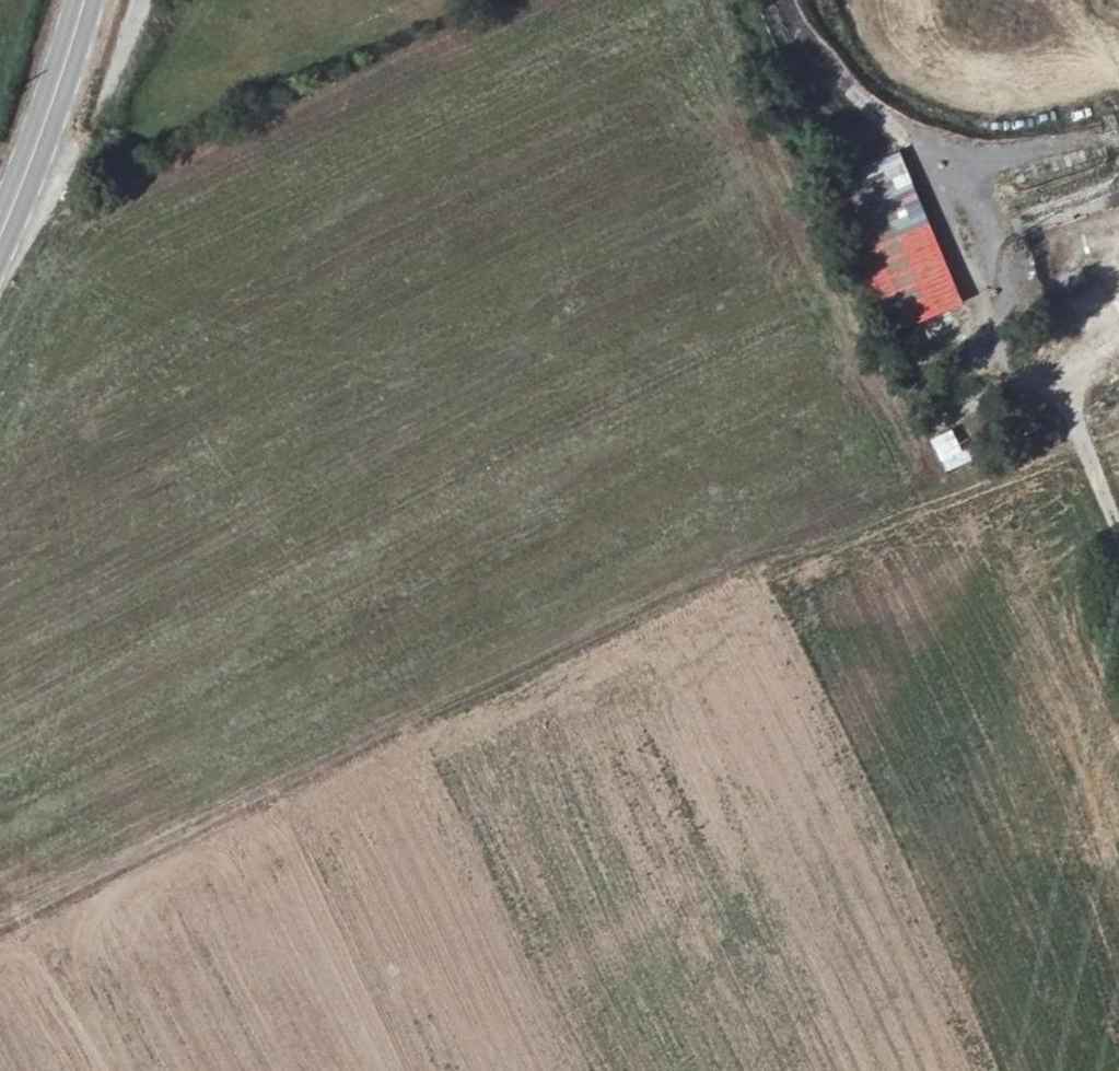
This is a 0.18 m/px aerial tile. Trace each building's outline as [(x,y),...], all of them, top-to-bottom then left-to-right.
[(893,334),(958,306),(895,157),(830,184),(893,334)]
